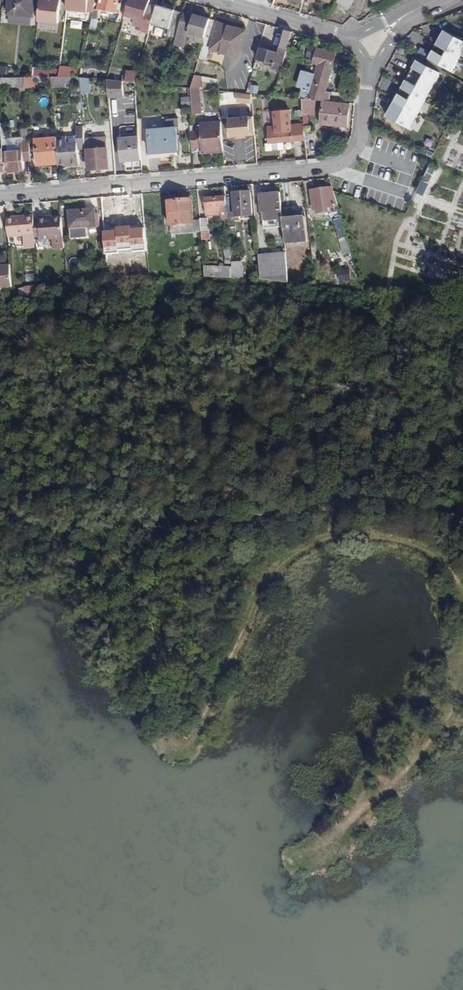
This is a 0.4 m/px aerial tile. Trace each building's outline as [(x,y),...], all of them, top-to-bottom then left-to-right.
[(9,13),(32,16),(34,0),(10,0),(9,13)] [(38,20),(58,23),(60,0),(40,0),(38,20)] [(93,10),(95,0),(69,0),(69,3),(88,5),(87,17),(92,18),(93,10)] [(99,8),(116,11),(117,8),(121,8),(122,4),(119,3),(119,0),(101,0),(99,8)] [(126,14),(135,17),(133,24),(142,27),(141,30),(149,32),(151,24),(156,7),(149,5),(142,3),(142,0),(130,0),(126,14)] [(347,8),(353,0),(337,0),(337,1),(347,8)] [(156,7),(151,24),(169,28),(167,35),(175,37),(183,12),(157,5),(156,7)] [(183,12),(175,37),(173,45),(184,48),(187,38),(189,33),(195,35),(194,40),(203,42),(210,18),(194,14),(194,15),(183,12)] [(210,18),(203,42),(199,57),(207,59),(210,51),(219,53),(221,49),(229,52),(239,54),(245,31),(217,23),(218,21),(210,18)] [(442,30),(427,57),(450,70),(462,47),(462,41),(442,30)] [(263,62),(272,64),(271,68),(277,70),(276,76),(279,78),(292,34),(285,32),(280,47),(279,46),(278,52),(261,47),(257,60),(263,62)] [(316,75),(309,73),(307,73),(302,76),(301,85),(302,88),(303,97),(303,99),(315,100),(322,100),(328,101),(329,93),(324,92),(336,52),(316,48),(312,64),(319,66),(317,70),(316,75)] [(439,73),(416,60),(386,114),(409,127),(439,73)] [(58,65),(58,76),(50,76),(50,87),(69,88),(70,65),(58,65)] [(40,75),(41,67),(32,66),(32,75),(40,75)] [(35,78),(50,79),(50,75),(57,75),(57,68),(42,68),(42,76),(35,76),(35,78)] [(24,76),(14,76),(15,91),(25,91),(24,76)] [(90,88),(89,76),(77,78),(79,90),(90,88)] [(199,87),(190,88),(192,113),(201,112),(199,87)] [(236,92),(237,101),(252,103),(251,93),(246,93),(236,92)] [(315,100),(303,99),(302,98),(303,112),(308,113),(314,113),(315,100)] [(328,101),(322,100),(321,124),(348,126),(349,103),(328,101)] [(269,143),(284,142),(306,140),(305,126),(304,123),(295,124),(294,109),(279,111),(280,126),(267,127),(269,143)] [(255,134),(253,116),(229,118),(230,136),(255,134)] [(221,121),(200,123),(201,130),(190,131),(191,146),(202,146),(203,153),(224,152),(221,121)] [(3,148),(4,170),(5,171),(22,169),(22,161),(22,156),(30,155),(29,140),(21,141),(21,150),(9,151),(6,125),(1,126),(3,148)] [(85,147),(84,134),(84,126),(77,127),(77,137),(77,143),(67,144),(57,145),(59,166),(80,164),(78,148),(85,147)] [(148,134),(150,153),(172,150),(178,150),(176,127),(148,129),(148,134)] [(84,134),(85,147),(85,148),(87,148),(89,170),(108,168),(107,147),(113,147),(112,135),(110,135),(109,133),(84,134)] [(133,160),(142,159),(140,136),(120,137),(122,160),(125,160),(133,160)] [(59,167),(59,166),(57,145),(57,137),(36,139),(38,164),(46,164),(47,168),(59,167)] [(423,179),(430,182),(437,168),(430,164),(423,179)] [(328,211),(327,207),(338,206),(332,187),(325,188),(324,186),(319,186),(319,189),(311,190),(313,210),(317,209),(317,213),(328,211)] [(225,195),(225,196),(227,217),(252,215),(250,192),(225,195)] [(283,227),(281,206),(280,193),(260,195),(263,228),(283,227)] [(227,217),(225,196),(205,198),(207,215),(221,215),(222,219),(227,218),(227,217)] [(191,200),(168,202),(170,227),(193,224),(193,220),(191,200)] [(142,205),(114,207),(116,232),(138,229),(138,222),(144,221),(142,205)] [(292,206),(281,206),(283,227),(284,243),(307,241),(304,216),(293,217),(293,213),(292,206)] [(99,235),(97,213),(95,213),(94,209),(68,212),(69,229),(80,228),(80,231),(88,231),(88,236),(99,235)] [(6,218),(7,227),(8,237),(34,235),(33,222),(33,216),(6,218)] [(63,238),(61,218),(53,219),(47,220),(47,217),(38,218),(39,222),(40,236),(40,240),(63,238)] [(199,218),(199,219),(201,232),(209,231),(207,218),(199,218)] [(343,252),(353,253),(342,218),(333,221),(343,252)] [(193,220),(193,224),(170,227),(171,234),(201,232),(199,219),(193,220)] [(361,251),(353,253),(359,272),(363,270),(361,264),(364,263),(361,251)] [(288,282),(285,253),(258,255),(260,278),(288,282)] [(232,266),(232,274),(244,272),(242,259),(231,260),(232,266)] [(233,277),(232,274),(232,266),(224,266),(224,263),(219,263),(219,266),(203,266),(204,277),(233,277)] [(10,287),(9,266),(0,267),(0,287),(10,287)] [(157,269),(158,277),(173,275),(173,269),(157,269)] [(337,271),(338,282),(351,280),(349,269),(337,271)] [(30,286),(18,289),(20,296),(32,292),(30,286)]
